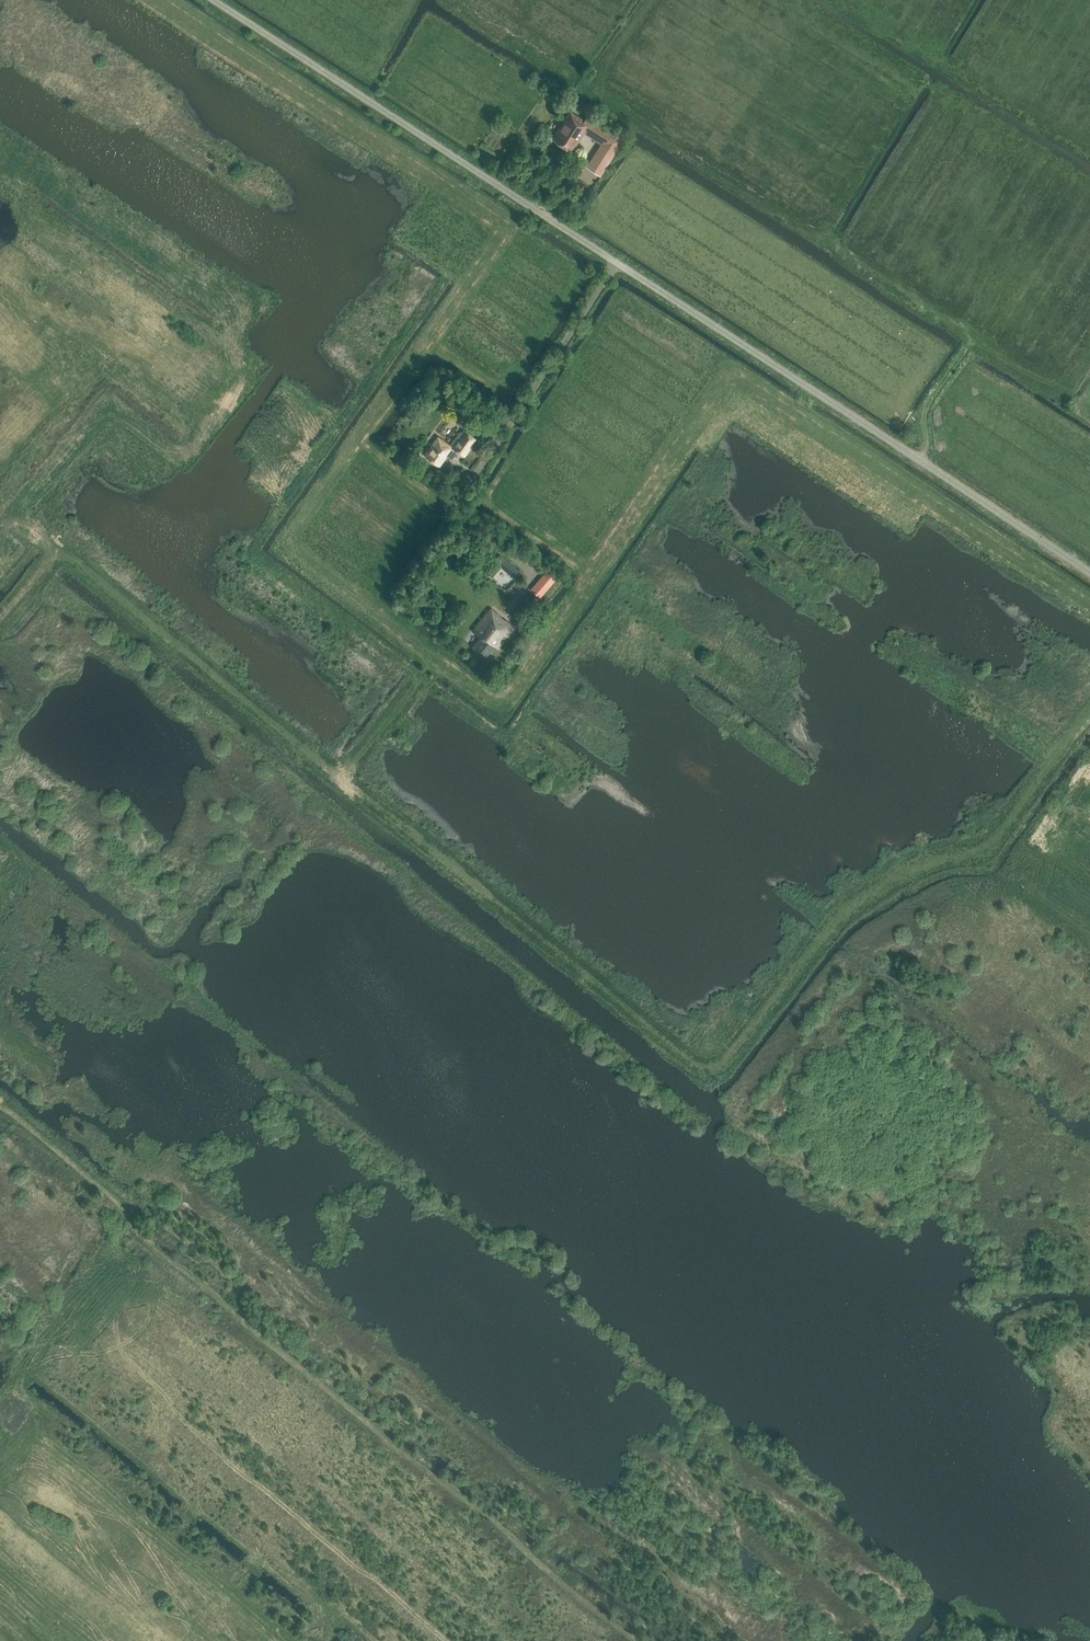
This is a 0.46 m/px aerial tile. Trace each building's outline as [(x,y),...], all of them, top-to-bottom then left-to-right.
[(589,168),(600,175),(624,139),(592,118),(589,123),(570,111),(553,139),(572,151),(585,130),(603,141),(605,146),(601,153),(599,152),(589,168)] [(487,143),(505,154),(517,132),(499,122),(487,143)] [(463,429),(451,446),(438,436),(425,454),(440,465),(447,454),(450,456),(455,449),(464,456),(476,439),(463,429)] [(515,579),(520,572),(515,567),(509,574),(515,579)] [(544,571),(528,589),(538,598),(554,579),(544,571)] [(514,597),(516,594),(521,587),(517,583),(511,591),(509,593),(514,597)] [(496,650),(514,628),(491,609),(473,631),(480,637),(473,646),(485,657),(493,647),(496,650)] [(993,1628),(984,1631),(986,1636),(991,1634),(995,1632),(993,1628)]
